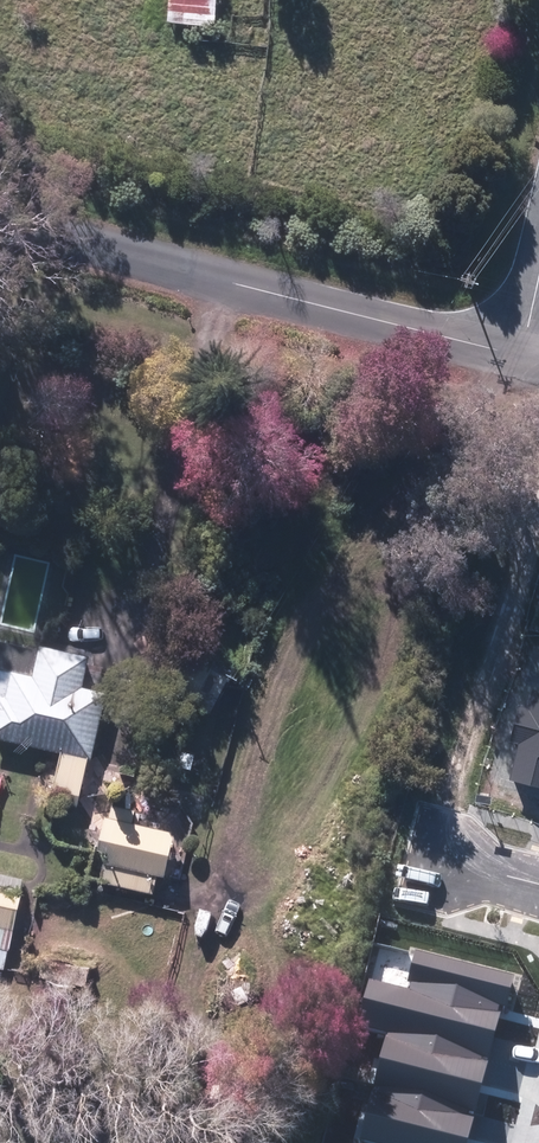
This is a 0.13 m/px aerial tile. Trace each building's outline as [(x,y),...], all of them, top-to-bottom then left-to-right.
[(213,45),(217,0),(168,0),(165,41),(213,45)] [(78,808),(88,763),(92,764),(106,697),(81,692),(87,662),(38,651),(37,655),(0,647),(0,744),(62,757),(53,802),(78,808)] [(529,688),(524,707),(518,705),(508,743),(516,745),(508,779),(538,787),(538,691),(529,688)] [(90,883),(152,897),(157,879),(165,880),(174,839),(130,828),(133,815),(112,809),(109,823),(104,822),(90,883)] [(4,973),(20,900),(0,896),(0,972),(4,973)] [(388,1031),(489,1057),(491,1045),(500,1011),(498,1010),(499,1004),(505,1005),(513,975),(416,950),(408,980),(411,981),(409,989),(370,979),(358,1023),(388,1031)] [(23,980),(84,993),(89,972),(27,960),(23,980)] [(375,1089),(463,1111),(464,1107),(475,1110),(483,1077),(489,1057),(388,1031),(374,1088),(375,1089)] [(463,1111),(375,1089),(362,1138),(382,1142),(467,1142),(470,1131),(473,1117),(461,1114),(463,1111)]
